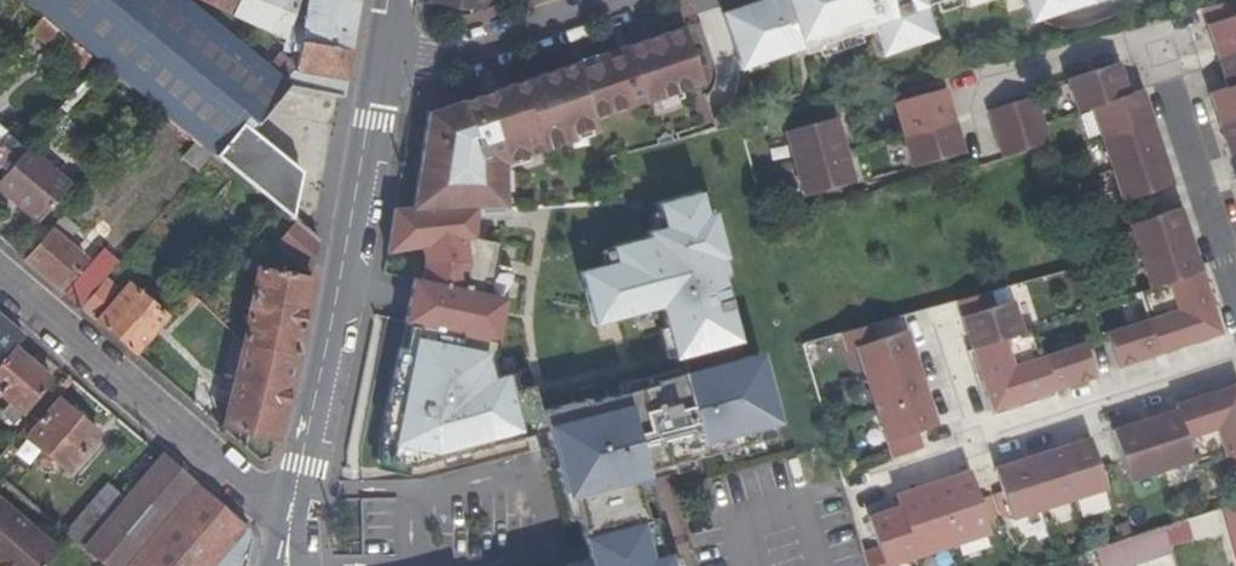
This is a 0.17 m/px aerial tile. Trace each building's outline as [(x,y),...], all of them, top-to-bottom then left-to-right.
[(195,0),(22,0),(36,11),(94,59),(151,105),(211,155),(250,187),(270,204),(290,220),(298,169),(250,131),(298,69),(195,0)] [(307,45),(304,68),(348,76),(356,25),(360,0),(204,0),(307,45)] [(720,18),(736,64),(765,54),(767,62),(798,51),(801,58),(815,53),(814,50),(854,36),(855,40),(868,35),(877,60),(931,41),(920,9),(946,0),(772,0),(720,18)] [(1026,24),(1089,3),(1088,0),(1018,0),(1026,24)] [(1235,46),(1235,12),(1232,13),(1229,0),(1225,0),(1197,8),(1205,33),(1212,54),(1235,46)] [(43,33),(79,62),(74,67),(81,74),(94,59),(36,11),(24,25),(39,38),(43,33)] [(681,31),(430,121),(415,210),(479,207),(507,206),(505,162),(561,145),(559,140),(600,128),(598,122),(629,114),(628,112),(641,109),(642,110),(699,94),(681,31)] [(1212,54),(1216,66),(1222,87),(1235,83),(1235,46),(1212,54)] [(765,54),(736,64),(739,73),(768,63),(767,62),(765,54)] [(1061,79),(1072,110),(1087,105),(1123,94),(1116,75),(1112,62),(1061,79)] [(1208,102),(1210,108),(1215,123),(1235,116),(1235,83),(1222,87),(1205,92),(1208,102)] [(890,103),(898,133),(950,120),(944,98),(941,88),(890,103)] [(1123,94),(1087,105),(1097,137),(1148,120),(1143,107),(1138,89),(1123,94)] [(1032,95),(985,110),(1000,156),(1047,139),(1040,120),(1032,95)] [(1215,123),(1219,136),(1225,155),(1235,151),(1235,116),(1215,123)] [(788,163),(839,149),(830,118),(779,132),(788,163)] [(953,131),(950,120),(898,133),(907,167),(959,153),(953,131)] [(1148,120),(1097,137),(1107,169),(1158,152),(1152,133),(1148,120)] [(20,144),(11,155),(0,168),(0,193),(32,220),(64,182),(20,144)] [(11,155),(2,148),(0,147),(0,168),(11,155)] [(847,179),(839,149),(788,163),(797,193),(847,179)] [(1117,199),(1139,193),(1168,184),(1161,160),(1158,152),(1107,169),(1117,199)] [(248,227),(262,213),(270,204),(250,187),(230,212),(248,227)] [(674,359),(680,358),(726,345),(738,342),(734,325),(723,281),(717,260),(725,258),(714,212),(706,214),(700,191),(658,202),(660,209),(664,226),(655,228),(647,231),(649,236),(611,246),(615,262),(602,265),(579,271),(593,324),(632,313),(651,308),(659,306),(665,326),(673,356),(674,359)] [(270,204),(262,213),(292,238),(300,229),(290,220),(270,204)] [(415,210),(394,211),(386,252),(421,247),(419,275),(415,290),(407,289),(399,326),(404,327),(399,353),(394,352),(380,422),(382,422),(378,442),(389,444),(385,463),(408,468),(545,432),(540,412),(529,369),(499,377),(491,379),(486,359),(494,357),(511,269),(495,265),(499,244),(473,239),(479,207),(415,210)] [(1147,216),(1125,223),(1136,255),(1186,239),(1178,215),(1175,207),(1147,216)] [(660,209),(651,212),(655,228),(664,226),(660,209)] [(89,254),(51,222),(20,258),(42,277),(58,291),(89,254)] [(300,229),(292,238),(285,246),(314,270),(319,244),(300,229)] [(1136,255),(1146,287),(1168,280),(1196,270),(1188,246),(1186,239),(1136,255)] [(611,246),(598,250),(602,265),(615,262),(611,246)] [(65,297),(78,308),(103,280),(113,267),(100,256),(65,297)] [(725,258),(717,260),(723,281),(731,279),(725,258)] [(1176,305),(1143,316),(1154,351),(1181,341),(1215,329),(1202,288),(1196,270),(1168,280),(1176,305)] [(255,271),(238,346),(294,358),(307,298),(311,283),(255,271)] [(103,280),(78,308),(92,321),(117,291),(103,280)] [(135,357),(164,318),(128,286),(95,323),(99,326),(135,357)] [(960,318),(969,345),(1001,335),(1019,329),(1009,298),(992,304),(987,289),(953,298),(960,318)] [(651,308),(632,313),(634,322),(653,317),(651,308)] [(1143,316),(1103,330),(1104,335),(1114,364),(1130,358),(1154,351),(1143,316)] [(13,350),(23,338),(0,319),(0,365),(13,350)] [(844,349),(855,346),(864,375),(914,359),(906,335),(904,328),(873,337),(869,323),(838,332),(844,349)] [(404,327),(399,326),(394,352),(399,353),(404,327)] [(665,326),(656,328),(664,358),(673,356),(665,326)] [(1040,353),(1011,362),(1001,335),(969,345),(978,375),(988,407),(1018,397),(1051,386),(1040,353)] [(1080,339),(1040,353),(1051,386),(1051,388),(1071,381),(1092,374),(1082,343),(1080,339)] [(738,342),(726,345),(730,361),(742,358),(738,342)] [(666,546),(648,551),(641,523),(648,522),(635,474),(773,437),(769,425),(777,423),(759,354),(742,358),(730,361),(726,345),(680,358),(685,374),(678,375),(654,382),(655,385),(588,403),(587,399),(540,412),(545,432),(562,494),(570,492),(590,565),(671,565),(666,546)] [(294,358),(238,346),(220,428),(275,442),(282,407),(294,358)] [(13,350),(0,365),(0,395),(8,402),(0,411),(0,412),(13,423),(49,380),(13,350)] [(494,357),(486,359),(491,379),(499,377),(494,357)] [(685,374),(680,358),(674,359),(678,375),(685,374)] [(914,359),(864,375),(874,406),(924,391),(916,367),(914,359)] [(1172,404),(1173,406),(1183,436),(1213,425),(1223,453),(1235,449),(1235,389),(1234,383),(1200,395),(1172,404)] [(874,406),(885,439),(917,427),(933,422),(926,399),(924,391),(874,406)] [(60,402),(27,441),(66,475),(99,435),(60,402)] [(1154,412),(1142,416),(1158,467),(1189,456),(1183,436),(1173,406),(1154,412)] [(1110,427),(1120,456),(1126,477),(1158,467),(1142,416),(1125,422),(1110,427)] [(1055,445),(1072,496),(1102,485),(1096,464),(1086,435),(1067,442),(1055,445)] [(1024,455),(1041,506),(1072,496),(1055,445),(1035,452),(1024,455)] [(1223,453),(1228,470),(1235,467),(1235,449),(1223,453)] [(993,466),(1002,493),(1010,517),(1041,506),(1024,455),(1007,461),(993,466)] [(247,530),(163,460),(126,503),(83,553),(86,555),(98,565),(218,565),(222,561),(234,565),(247,565),(252,545),(247,530)] [(979,499),(968,467),(943,475),(931,479),(951,543),(988,530),(979,499)] [(894,491),(897,502),(914,555),(951,543),(931,479),(907,487),(894,491)] [(126,503),(107,487),(65,537),(83,553),(126,503)] [(0,501),(0,559),(8,565),(43,565),(57,551),(0,501)] [(884,565),(914,555),(897,502),(872,510),(866,512),(877,544),(863,549),(868,565),(884,565)] [(648,551),(666,546),(659,519),(648,522),(641,523),(648,551)] [(1145,531),(1150,546),(1165,541),(1160,526),(1145,531)]
